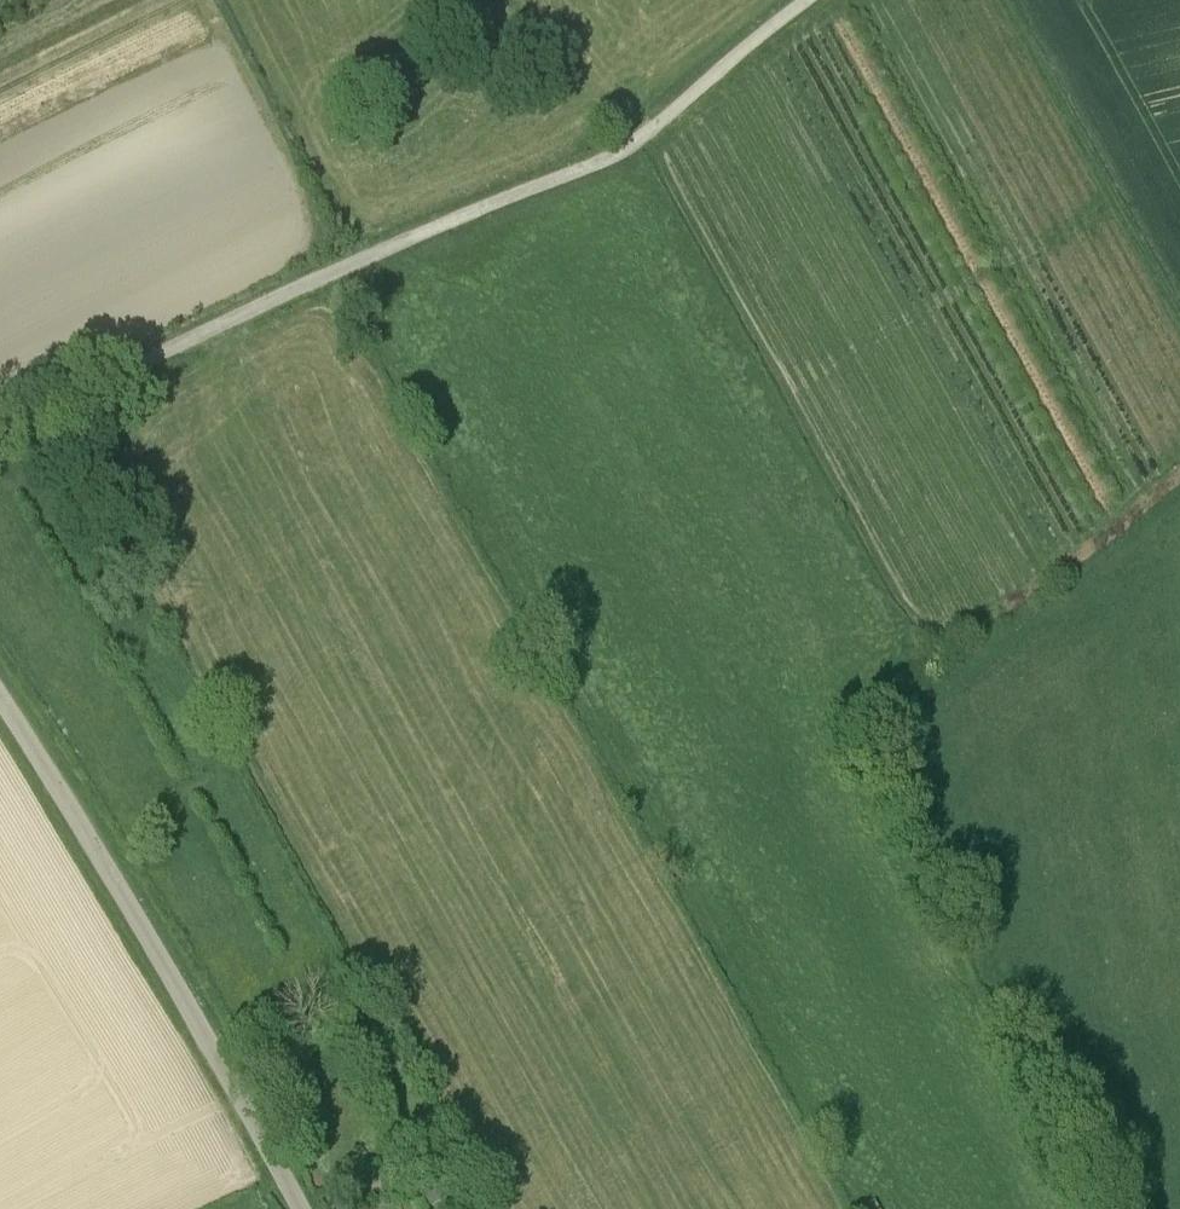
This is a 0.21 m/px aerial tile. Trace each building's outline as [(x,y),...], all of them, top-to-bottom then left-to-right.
[(421,1194),(430,1208),(432,1208),(442,1203),(434,1187),(421,1194)] [(864,1193),(848,1203),(852,1208),(875,1208),(864,1193)]
